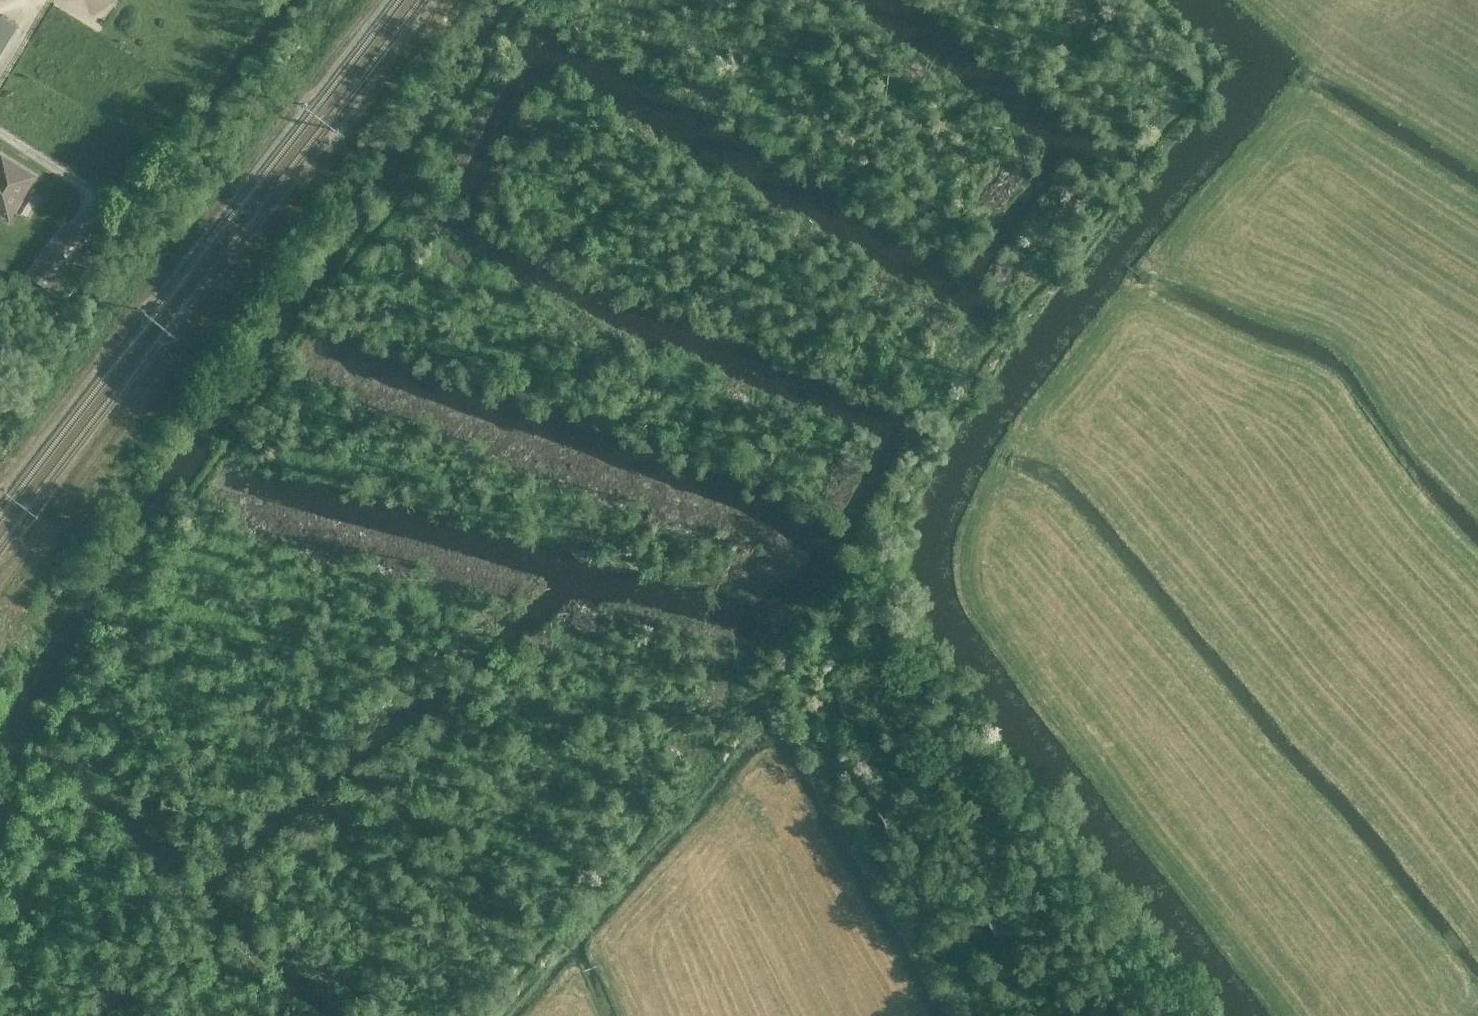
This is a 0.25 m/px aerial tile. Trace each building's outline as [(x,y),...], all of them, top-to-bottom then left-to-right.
[(14,23),(0,14),(0,46),(14,23)] [(8,214),(31,176),(2,158),(0,162),(0,209),(8,214)] [(25,272),(47,289),(83,241),(61,224),(25,272)]
